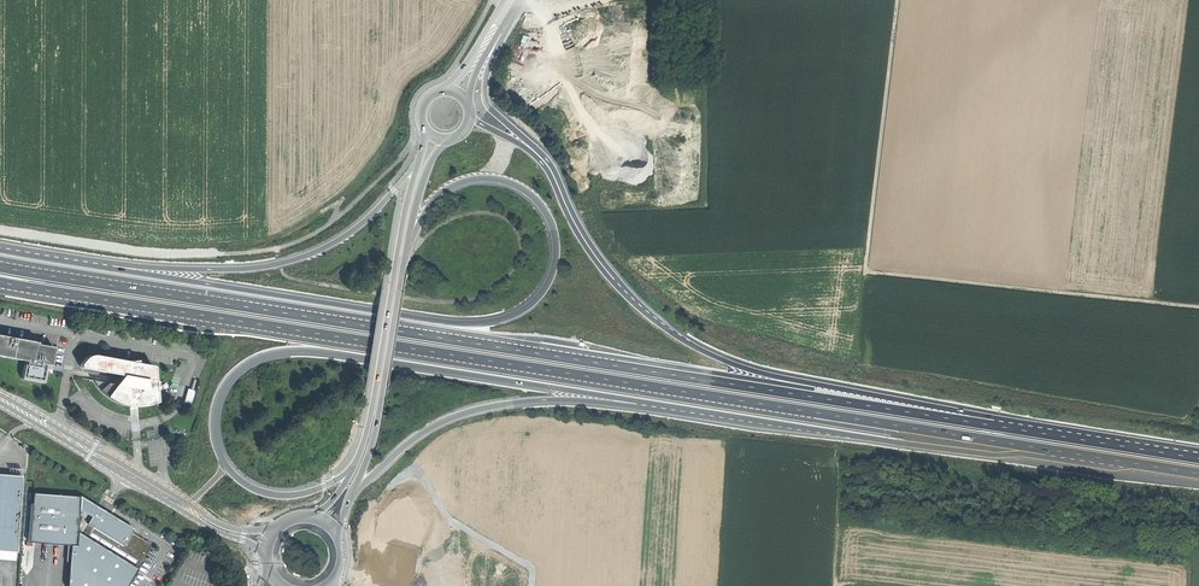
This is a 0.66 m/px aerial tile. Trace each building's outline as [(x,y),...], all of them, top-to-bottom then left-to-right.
[(26,361),(25,365),(24,365),(21,379),(33,381),(43,383),(46,369),(42,368),(42,364),(50,365),(53,347),(36,344),(37,342),(0,335),(0,356),(26,361)] [(154,367),(153,366),(137,363),(137,360),(127,361),(94,355),(89,355),(85,358),(81,362),(80,365),(80,367),(82,368),(121,375),(115,384),(93,380),(95,384),(101,391),(106,396),(112,400),(118,403),(123,404),(128,405),(130,405),(134,406),(138,406),(142,406),(146,405),(152,404),(157,402),(156,391),(155,391),(154,381),(155,381),(154,367)] [(196,390),(188,388),(184,403),(191,405),(196,390)] [(7,551),(13,551),(15,552),(15,551),(16,543),(21,477),(0,475),(0,550),(7,551)] [(66,493),(65,494),(64,495),(32,493),(29,542),(42,543),(70,545),(76,545),(79,497),(70,496),(69,496),(68,494),(66,493)] [(79,497),(76,545),(70,545),(68,585),(126,585),(150,548),(150,545),(147,542),(130,532),(132,529),(111,516),(79,497)]
